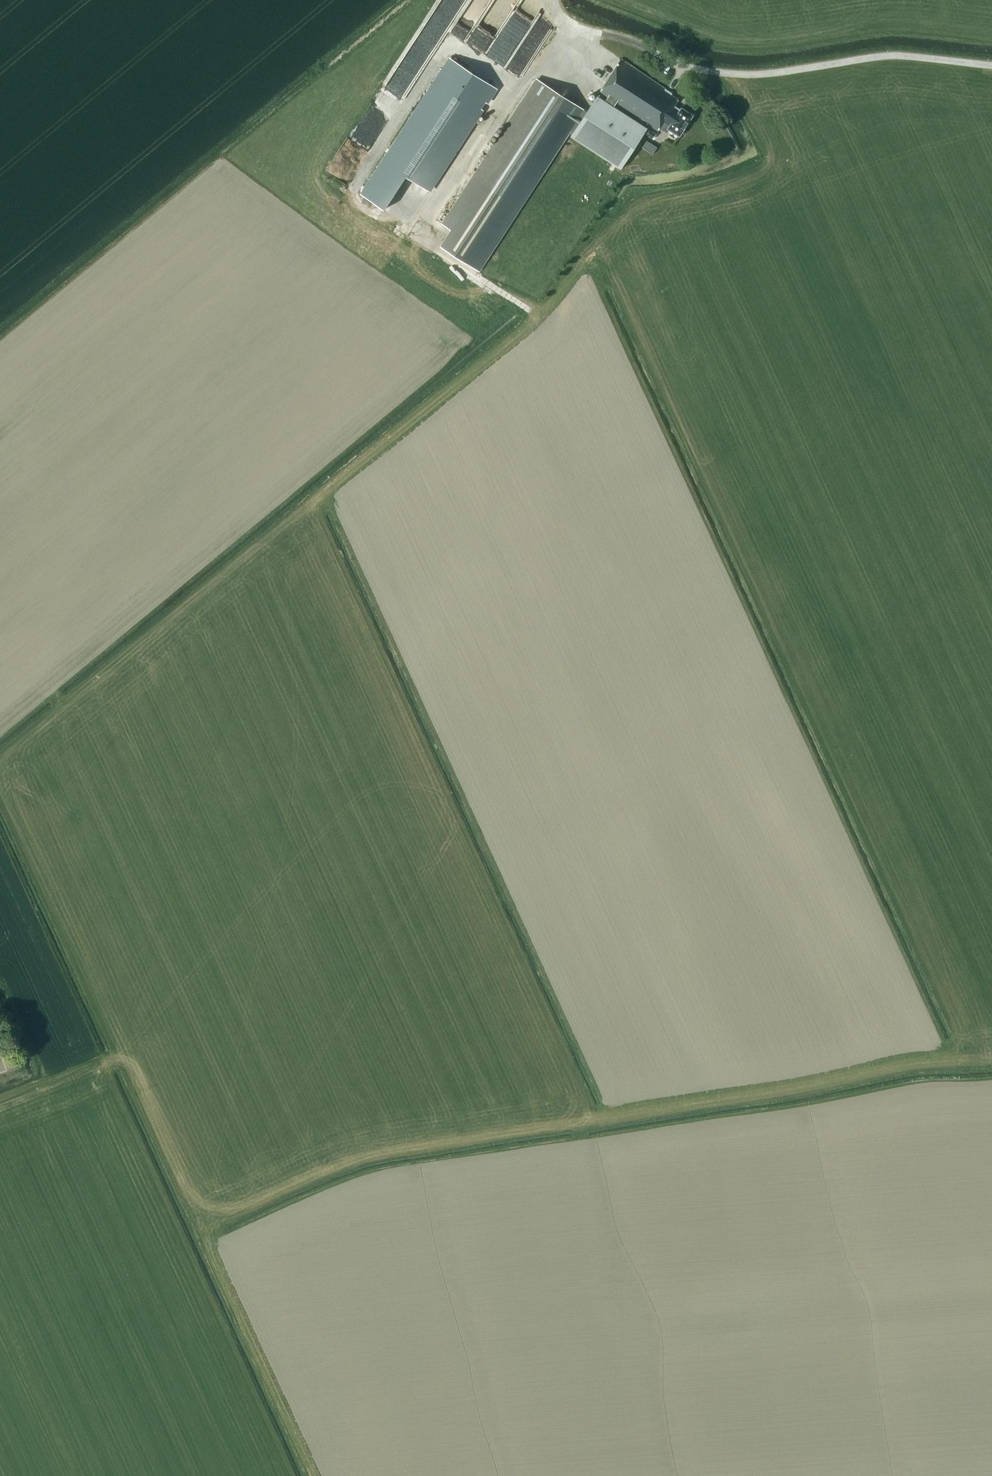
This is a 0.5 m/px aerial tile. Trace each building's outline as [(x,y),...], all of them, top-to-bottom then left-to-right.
[(525,76),(551,28),(538,21),(532,32),(526,28),(510,56),(505,65),(525,76)] [(451,58),(384,161),(429,190),(482,108),(480,107),(484,100),(487,101),(496,87),(451,58)] [(606,99),(605,100),(597,95),(587,111),(584,109),(584,108),(536,78),(443,222),(455,230),(444,247),(480,270),(570,133),(572,134),(570,136),(621,169),(647,128),(641,124),(642,122),(658,132),(660,129),(663,132),(667,127),(669,128),(668,130),(679,138),(693,118),(682,110),(681,112),(675,108),(680,102),(672,97),(673,95),(624,64),(603,98),(606,99)] [(355,139),(373,148),(390,114),(377,107),(374,112),(377,114),(372,124),(364,120),(355,139)] [(656,133),(650,129),(646,134),(653,139),(656,133)]
